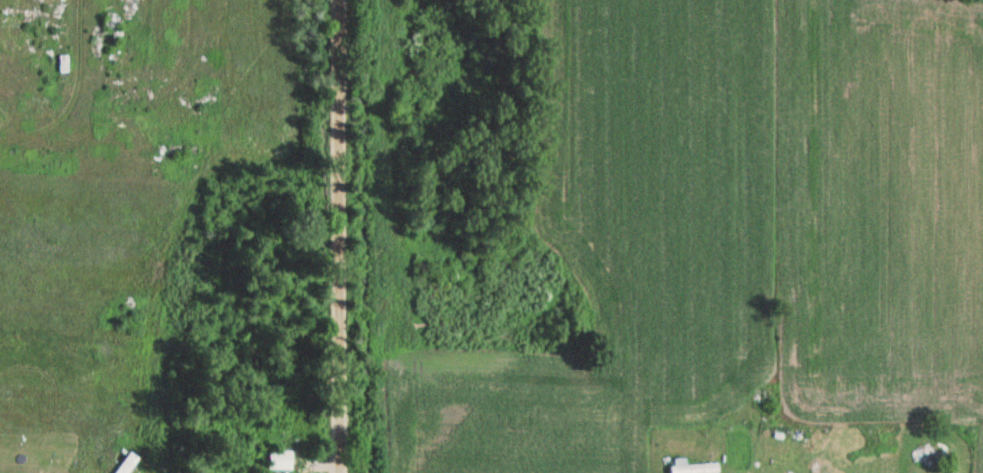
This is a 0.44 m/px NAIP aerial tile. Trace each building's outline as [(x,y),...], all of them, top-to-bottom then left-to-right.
[(292,451),(268,451),(268,471),(292,471),(292,451)]
